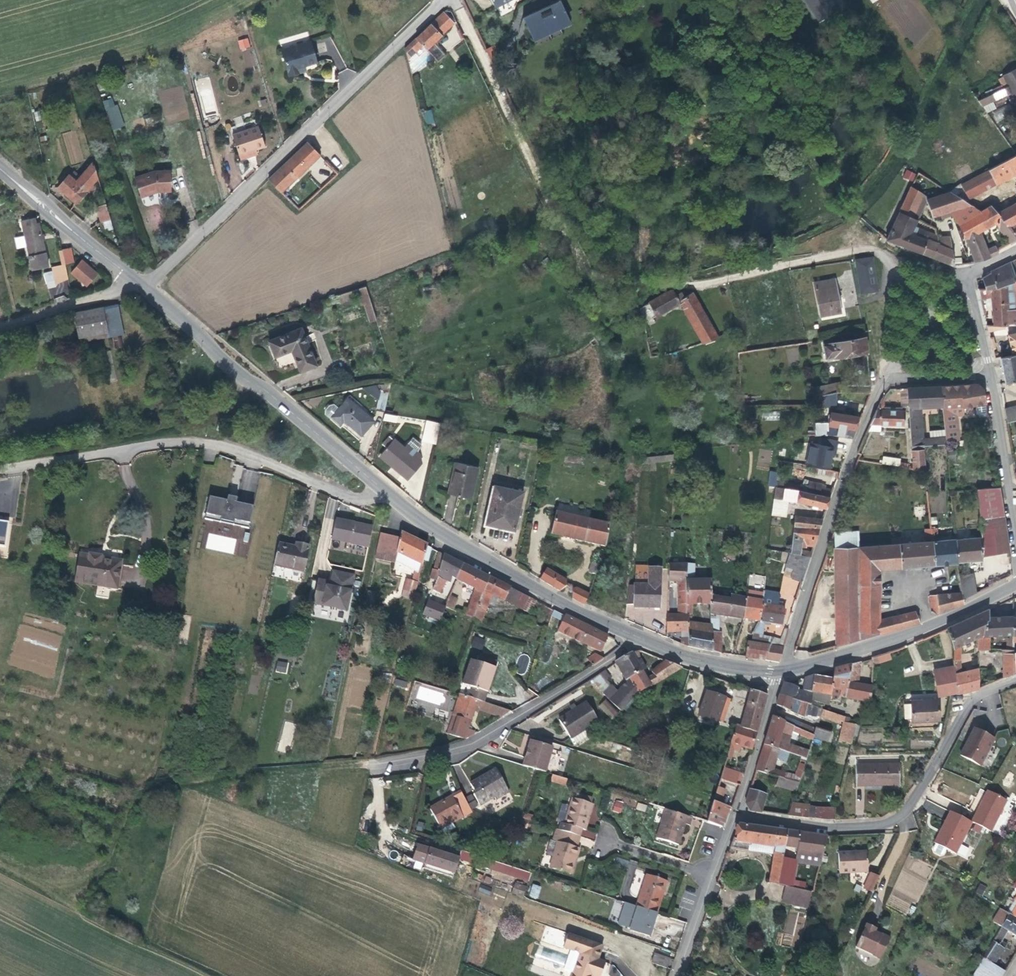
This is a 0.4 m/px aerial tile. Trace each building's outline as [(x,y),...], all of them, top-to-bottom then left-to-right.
[(560,0),(559,0),(527,15),(530,22),(526,24),(531,36),(558,24),(560,28),(570,23),(560,0)] [(823,19),(835,11),(833,8),(836,6),(833,0),(811,0),(823,19)] [(443,12),(405,48),(412,76),(436,59),(438,61),(445,54),(434,42),(454,23),(443,12)] [(562,33),(560,28),(558,24),(531,36),(532,38),(548,31),(551,38),(562,33)] [(241,50),(251,47),(247,37),(237,40),(241,50)] [(304,65),(316,62),(310,41),(281,50),(289,75),(299,72),(298,67),(304,65)] [(1004,74),(1015,102),(1015,68),(1004,74)] [(1010,93),(1007,86),(983,97),(987,104),(1010,93)] [(178,113),(167,116),(168,123),(188,119),(183,94),(180,95),(182,106),(176,107),(178,113)] [(111,130),(123,127),(116,97),(103,100),(111,130)] [(426,125),(435,122),(431,109),(422,111),(426,125)] [(992,114),(997,122),(1005,117),(1000,110),(992,114)] [(265,146),(256,119),(230,128),(239,155),(256,149),(265,146)] [(62,134),(71,164),(84,160),(75,130),(62,134)] [(320,155),(308,142),(268,180),(281,192),(320,155)] [(256,149),(239,155),(240,159),(257,154),(256,149)] [(964,201),(1015,173),(1015,154),(948,191),(964,201)] [(87,190),(92,185),(98,178),(93,162),(80,178),(74,172),(70,177),(68,175),(58,187),(76,203),(87,190)] [(913,182),(916,173),(906,169),(902,177),(913,182)] [(155,171),(135,178),(141,196),(156,191),(171,191),(171,171),(155,171)] [(926,201),(932,217),(940,214),(950,211),(951,211),(954,210),(971,205),(964,201),(948,191),(928,198),(927,195),(911,186),(899,211),(917,219),(926,201)] [(997,212),(1009,226),(1015,236),(1015,202),(997,212)] [(106,204),(101,205),(96,207),(101,222),(111,219),(106,204)] [(997,212),(990,204),(980,210),(971,205),(954,210),(957,215),(954,217),(966,238),(975,262),(988,258),(999,253),(995,246),(987,249),(979,231),(995,222),(1009,243),(1015,239),(1015,236),(1009,226),(997,212)] [(899,211),(886,240),(921,253),(927,239),(911,233),(914,226),(917,219),(899,211)] [(34,218),(21,221),(32,270),(48,266),(39,223),(36,224),(34,218)] [(911,233),(927,239),(939,244),(937,236),(936,234),(914,226),(911,233)] [(788,228),(779,232),(783,244),(792,240),(788,228)] [(937,236),(939,244),(927,239),(921,253),(953,265),(954,265),(950,236),(937,236)] [(62,249),(65,264),(73,262),(70,247),(62,249)] [(878,291),(873,257),(856,259),(861,294),(878,291)] [(86,286),(97,273),(82,260),(71,273),(86,286)] [(985,289),(990,289),(995,288),(1013,282),(1015,281),(1015,269),(1012,270),(1010,262),(990,271),(991,273),(983,278),(985,289)] [(65,264),(51,267),(52,271),(44,273),(47,287),(56,285),(68,279),(65,264)] [(821,315),(840,312),(834,279),(814,283),(821,315)] [(990,289),(985,289),(978,289),(980,298),(991,296),(994,325),(996,325),(1015,324),(1015,299),(1015,298),(1013,282),(995,288),(990,289)] [(337,295),(340,304),(369,296),(366,286),(337,295)] [(718,337),(692,292),(685,297),(682,292),(676,295),(673,289),(664,291),(665,292),(649,302),(656,316),(680,302),(703,343),(718,337)] [(109,337),(112,336),(121,334),(124,334),(118,304),(103,307),(108,331),(109,337)] [(105,332),(108,331),(103,307),(74,313),(78,337),(105,332)] [(315,365),(307,344),(300,328),(269,341),(275,355),(275,356),(289,350),(292,349),(301,370),(315,365)] [(105,332),(78,337),(79,342),(106,337),(105,332)] [(1008,335),(1012,355),(1015,354),(1015,333),(1008,335)] [(121,334),(112,336),(115,349),(124,347),(121,334)] [(867,351),(865,337),(837,342),(837,338),(830,339),(831,343),(823,345),(827,357),(867,351)] [(1015,381),(1015,354),(1012,355),(1000,358),(1005,383),(1015,381)] [(836,392),(848,392),(846,380),(816,386),(818,395),(836,392)] [(376,409),(384,411),(391,383),(383,383),(362,387),(378,399),(376,409)] [(979,418),(988,417),(986,403),(984,388),(978,383),(941,386),(943,406),(946,437),(946,441),(959,440),(957,415),(964,414),(963,407),(975,405),(976,415),(979,418)] [(816,406),(821,406),(818,395),(816,386),(811,387),(816,406)] [(907,387),(909,411),(911,446),(923,445),(946,444),(946,441),(946,437),(923,439),(921,407),(943,406),(941,386),(907,387)] [(903,412),(909,411),(907,387),(900,388),(902,410),(884,410),(885,395),(881,398),(867,431),(880,431),(880,424),(903,425),(903,412)] [(836,406),(836,392),(818,395),(821,406),(821,407),(836,406)] [(361,435),(374,421),(347,398),(332,416),(340,424),(344,420),(361,435)] [(1015,419),(1015,406),(1004,408),(1006,422),(1015,419)] [(827,434),(853,439),(857,429),(855,429),(857,417),(830,412),(828,424),(834,425),(834,428),(826,427),(826,422),(815,423),(816,430),(808,430),(808,435),(827,434)] [(385,414),(383,419),(396,422),(397,416),(385,414)] [(426,421),(422,440),(435,443),(439,423),(426,421)] [(387,448),(394,440),(389,436),(382,444),(387,448)] [(417,451),(421,444),(413,437),(404,447),(395,439),(394,440),(387,448),(380,456),(405,477),(419,461),(419,452),(417,451)] [(806,464),(813,466),(829,469),(832,454),(835,454),(838,441),(822,438),(821,445),(811,443),(806,464)] [(911,450),(912,469),(924,471),(925,471),(924,449),(911,450)] [(674,460),(675,453),(642,457),(642,463),(674,460)] [(883,456),(881,463),(895,466),(896,462),(899,462),(900,459),(883,456)] [(466,497),(469,484),(473,485),(477,467),(456,461),(449,493),(466,497)] [(811,472),(837,478),(839,472),(829,469),(813,466),(811,472)] [(775,487),(775,486),(777,474),(777,472),(770,471),(769,485),(775,487)] [(777,474),(775,486),(798,490),(798,485),(785,482),(786,476),(777,474)] [(798,490),(830,497),(833,489),(822,486),(822,484),(809,481),(808,485),(800,483),(798,490)] [(486,523),(514,530),(523,492),(495,485),(486,523)] [(830,497),(798,490),(775,486),(775,487),(773,498),(783,499),(796,501),(826,508),(830,497)] [(979,518),(1004,516),(999,487),(976,488),(979,518)] [(228,501),(210,497),(205,519),(249,529),(254,507),(237,503),(238,498),(229,496),(228,501)] [(783,499),(773,498),(772,514),(781,515),(783,499)] [(794,517),(799,517),(801,505),(792,504),(790,516),(794,517)] [(611,522),(606,521),(605,524),(556,512),(551,534),(605,547),(611,522)] [(1009,551),(1004,516),(979,518),(981,536),(955,539),(957,561),(982,559),(982,554),(1009,551)] [(802,517),(799,517),(794,517),(793,526),(801,527),(802,517)] [(802,517),(801,527),(820,529),(823,520),(802,517)] [(369,547),(373,528),(337,520),(332,539),(369,547)] [(6,547),(9,522),(0,521),(0,546),(6,547)] [(810,556),(811,557),(813,552),(801,550),(801,547),(806,548),(806,545),(809,545),(809,539),(816,540),(820,529),(801,527),(793,526),(790,552),(810,556)] [(925,538),(931,538),(931,533),(937,533),(936,528),(924,528),(925,538)] [(834,531),(834,547),(836,646),(860,639),(858,546),(858,530),(834,531)] [(401,596),(413,599),(428,546),(401,533),(400,538),(380,533),(375,558),(395,563),(395,561),(415,571),(412,581),(406,579),(401,596)] [(860,639),(884,632),(920,622),(916,611),(879,620),(879,569),(957,563),(957,561),(955,539),(937,540),(937,533),(931,533),(931,538),(931,541),(904,543),(904,539),(900,540),(900,537),(891,538),(892,544),(858,546),(860,639)] [(297,543),(296,547),(279,543),(274,565),(303,571),(309,546),(297,543)] [(776,550),(768,549),(767,558),(775,559),(776,550)] [(810,556),(790,552),(783,551),(782,557),(788,559),(786,564),(785,566),(793,569),(790,577),(802,581),(810,556)] [(440,567),(444,554),(440,552),(439,552),(436,566),(440,567)] [(117,589),(121,564),(101,560),(102,556),(90,554),(89,556),(80,554),(75,582),(117,589)] [(452,577),(456,579),(463,564),(444,554),(440,567),(436,566),(434,570),(432,569),(430,579),(436,581),(432,590),(440,594),(446,581),(450,583),(452,577)] [(596,575),(599,565),(592,563),(589,572),(596,575)] [(472,620),(489,577),(480,572),(463,564),(456,579),(476,589),(467,610),(464,609),(462,614),(470,617),(469,619),(472,620)] [(688,622),(689,622),(689,615),(689,605),(686,605),(686,580),(687,580),(687,564),(669,564),(668,583),(673,582),(677,582),(678,615),(667,615),(667,632),(681,632),(681,644),(688,647),(688,632),(689,632),(688,622)] [(695,564),(687,564),(687,580),(694,580),(695,564)] [(783,575),(790,577),(793,569),(785,566),(783,575)] [(566,581),(547,569),(540,580),(560,591),(566,586),(566,581)] [(634,607),(659,608),(661,569),(649,569),(648,585),(634,585),(634,607)] [(330,587),(317,584),(313,602),(345,611),(346,610),(354,576),(333,572),(331,582),(330,587)] [(963,572),(958,573),(958,577),(961,592),(962,599),(973,594),(969,575),(964,576),(963,572)] [(536,602),(510,587),(489,577),(472,620),(472,621),(477,623),(478,621),(481,623),(489,604),(494,606),(498,598),(504,600),(530,613),(536,602)] [(686,605),(689,605),(689,615),(691,615),(691,605),(710,605),(711,605),(711,592),(711,580),(694,580),(687,580),(686,580),(686,605)] [(584,605),(585,603),(589,595),(576,588),(572,589),(572,598),(584,605)] [(743,619),(759,622),(764,593),(747,591),(746,598),(743,619)] [(711,614),(719,615),(743,619),(746,598),(731,595),(731,599),(714,596),(714,592),(711,592),(711,605),(710,605),(711,614)] [(764,593),(759,622),(752,634),(763,636),(765,623),(782,625),(784,608),(782,607),(782,603),(778,602),(779,594),(764,592),(764,593)] [(937,615),(964,604),(962,599),(961,592),(936,594),(930,595),(932,613),(937,615)] [(457,599),(450,595),(445,606),(453,609),(457,599)] [(423,614),(440,621),(445,608),(428,601),(423,614)] [(954,668),(956,689),(956,693),(956,694),(979,688),(978,668),(961,672),(960,645),(978,637),(978,649),(989,649),(989,635),(983,635),(987,617),(988,617),(989,609),(946,628),(954,648),(954,665),(954,668)] [(517,613),(511,625),(527,632),(532,620),(517,613)] [(711,614),(711,623),(719,623),(719,615),(711,614)] [(601,651),(608,636),(604,634),(565,615),(558,630),(601,651)] [(983,635),(989,635),(1012,634),(1013,616),(988,617),(987,617),(983,635)] [(712,635),(704,633),(704,624),(689,622),(688,622),(689,632),(688,632),(688,647),(713,652),(712,635)] [(721,633),(719,633),(719,623),(711,623),(711,625),(712,625),(712,635),(713,652),(721,653),(721,633)] [(712,635),(712,625),(711,625),(704,624),(704,633),(712,635)] [(789,629),(787,628),(785,628),(780,639),(786,640),(789,629)] [(752,634),(751,643),(770,646),(771,643),(774,638),(763,636),(752,634)] [(474,637),(471,647),(482,649),(484,639),(474,637)] [(775,644),(775,647),(778,647),(780,639),(774,638),(771,643),(775,644)] [(778,662),(780,661),(786,640),(780,639),(778,647),(775,647),(775,644),(771,643),(770,646),(766,661),(778,662)] [(770,646),(751,643),(747,642),(745,657),(766,661),(770,646)] [(1013,653),(1013,650),(1007,649),(1003,649),(1004,678),(1014,674),(1013,653)] [(640,660),(638,651),(632,652),(637,662),(640,660)] [(891,659),(889,651),(872,657),(872,664),(891,659)] [(642,671),(646,670),(640,660),(637,662),(632,652),(615,662),(627,682),(616,693),(610,700),(618,708),(621,711),(623,709),(633,699),(638,694),(629,679),(642,671)] [(593,666),(604,659),(595,654),(588,659),(593,666)] [(498,661),(478,655),(476,663),(491,668),(484,691),(488,693),(498,661)] [(275,672),(287,674),(289,662),(277,660),(275,672)] [(655,675),(659,681),(681,668),(682,667),(666,660),(652,671),(655,675)] [(472,687),(469,697),(485,702),(488,693),(484,691),(491,668),(476,663),(469,661),(462,684),(472,687)] [(850,671),(859,673),(860,662),(851,665),(850,671)] [(851,665),(835,669),(833,679),(832,691),(841,692),(840,697),(845,698),(850,671),(851,665)] [(934,672),(938,693),(956,689),(954,668),(934,672)] [(610,678),(605,670),(600,673),(606,681),(610,678)] [(638,694),(651,686),(647,679),(642,671),(629,679),(638,694)] [(850,671),(845,698),(864,701),(870,702),(872,686),(858,684),(859,673),(850,671)] [(592,679),(603,695),(603,694),(610,700),(616,693),(606,681),(600,673),(592,679)] [(651,686),(659,681),(655,675),(647,679),(651,686)] [(803,691),(806,692),(806,688),(812,689),(814,676),(814,675),(805,677),(803,691)] [(812,689),(812,692),(831,695),(832,691),(833,679),(814,676),(812,689)] [(395,679),(394,685),(406,687),(407,682),(395,679)] [(798,688),(785,683),(785,682),(783,683),(779,695),(808,704),(811,704),(811,700),(812,694),(811,694),(812,692),(812,689),(806,688),(806,692),(803,691),(797,690),(798,688)] [(750,690),(741,727),(757,733),(767,695),(750,690)] [(841,692),(832,691),(831,695),(830,701),(840,703),(840,697),(841,692)] [(699,716),(718,721),(725,697),(706,692),(699,716)] [(811,694),(812,694),(811,700),(824,704),(830,701),(831,695),(812,692),(811,694)] [(447,733),(465,739),(474,735),(474,731),(471,730),(472,727),(469,726),(475,708),(501,717),(511,711),(485,702),(469,697),(459,694),(447,733)] [(808,704),(779,695),(776,705),(804,718),(808,704)] [(723,723),(730,699),(725,697),(718,721),(723,723)] [(641,707),(633,699),(623,709),(631,718),(641,707)] [(939,699),(910,701),(912,721),(940,720),(939,699)] [(576,709),(572,712),(559,720),(574,745),(588,735),(585,730),(598,721),(586,703),(576,709)] [(841,721),(842,722),(844,722),(845,717),(822,710),(820,717),(840,724),(841,721)] [(774,712),(772,717),(790,724),(792,719),(774,712)] [(807,759),(809,751),(789,744),(792,734),(794,726),(790,724),(772,717),(764,745),(788,753),(801,757),(807,759)] [(799,728),(802,723),(792,719),(790,724),(794,726),(799,728)] [(856,725),(844,722),(842,722),(838,741),(851,744),(856,725)] [(815,729),(802,723),(799,728),(813,735),(815,729)] [(752,750),(757,733),(741,727),(737,726),(730,748),(734,749),(740,751),(742,746),(752,750)] [(812,737),(813,735),(799,728),(794,726),(792,734),(798,736),(798,734),(812,741),(813,737),(812,737)] [(815,729),(813,735),(812,737),(813,737),(829,742),(831,734),(815,729)] [(960,755),(980,766),(994,739),(974,729),(960,755)] [(523,765),(537,770),(545,772),(552,747),(530,741),(523,765)] [(786,763),(788,753),(764,745),(756,770),(779,777),(784,778),(785,773),(786,769),(782,768),(781,771),(773,769),(776,759),(786,763)] [(663,758),(656,756),(651,774),(658,776),(663,758)] [(799,783),(807,759),(801,757),(795,775),(785,773),(784,778),(799,783)] [(886,783),(889,782),(889,785),(899,785),(899,765),(856,766),(856,785),(885,785),(886,783)] [(740,784),(743,777),(744,774),(723,768),(720,779),(740,784)] [(499,781),(501,779),(496,769),(471,784),(476,794),(474,795),(480,805),(494,797),(496,800),(509,793),(505,785),(503,786),(499,781)] [(567,779),(553,774),(551,781),(565,785),(567,779)] [(776,785),(796,791),(799,783),(784,778),(779,777),(776,785)] [(707,822),(722,827),(729,807),(721,804),(725,790),(717,787),(707,822)] [(746,803),(750,811),(761,812),(766,795),(750,790),(746,803)] [(430,807),(440,826),(449,820),(451,823),(472,812),(461,791),(430,807)] [(987,791),(971,822),(990,832),(1006,801),(987,791)] [(576,799),(591,804),(592,799),(577,795),(576,799)] [(561,822),(559,830),(580,836),(582,829),(586,830),(591,812),(590,812),(592,804),(591,804),(576,799),(572,798),(564,823),(561,822)] [(620,813),(624,803),(616,800),(611,810),(620,813)] [(792,803),(788,816),(798,817),(799,805),(792,803)] [(799,805),(798,817),(807,818),(828,821),(835,821),(835,809),(809,807),(810,805),(792,803),(799,805)] [(692,818),(666,810),(657,838),(678,845),(681,837),(680,837),(684,824),(689,825),(692,818)] [(971,822),(950,812),(934,843),(935,844),(932,849),(934,852),(939,856),(943,854),(946,849),(955,854),(971,822)] [(451,823),(449,820),(440,826),(441,829),(451,823)] [(736,838),(734,838),(730,848),(748,850),(749,841),(775,845),(773,854),(769,883),(778,884),(779,878),(782,859),(784,847),(787,831),(739,824),(736,838)] [(580,836),(559,830),(557,829),(553,841),(550,840),(546,852),(548,855),(554,857),(550,868),(569,874),(577,848),(576,848),(580,836)] [(827,836),(787,831),(784,847),(797,848),(796,855),(822,859),(827,836)] [(748,850),(773,854),(775,845),(749,841),(748,850)] [(459,857),(419,844),(414,859),(425,863),(454,873),(459,857)] [(572,875),(580,849),(577,848),(569,874),(572,875)] [(461,851),(460,861),(471,862),(472,852),(461,851)] [(867,872),(866,853),(838,853),(839,873),(867,872)] [(782,859),(779,878),(793,880),(796,860),(782,859)] [(528,881),(530,872),(491,860),(489,869),(528,881)] [(453,877),(454,873),(425,863),(423,867),(453,877)] [(903,870),(886,904),(911,916),(915,907),(914,907),(926,881),(903,870)] [(872,892),(878,877),(867,872),(861,887),(872,892)] [(636,906),(657,913),(667,881),(646,875),(636,906)] [(793,880),(779,878),(778,884),(785,886),(791,887),(793,880)] [(537,899),(541,886),(532,883),(528,896),(537,899)] [(980,883),(976,892),(982,895),(986,886),(980,883)] [(524,897),(527,888),(516,884),(512,893),(524,897)] [(811,892),(791,887),(785,886),(782,903),(807,909),(811,892)] [(1006,913),(1015,919),(1015,897),(1006,913)] [(630,930),(647,935),(649,928),(652,929),(657,913),(636,906),(627,903),(626,906),(620,925),(630,928),(630,930)] [(788,909),(779,944),(798,949),(807,914),(788,909)] [(1006,913),(1002,911),(999,909),(991,921),(1001,927),(1008,931),(1015,936),(1014,938),(1015,939),(1015,919),(1006,913)] [(875,929),(866,925),(855,947),(880,959),(890,939),(881,934),(880,936),(874,933),(875,929)] [(995,937),(1002,941),(1008,931),(1001,927),(995,937)] [(561,946),(565,931),(558,930),(556,938),(546,936),(545,942),(561,946)] [(594,970),(601,972),(605,963),(598,960),(603,946),(569,934),(564,948),(580,954),(573,975),(592,975),(594,970)] [(995,937),(982,957),(994,965),(1007,944),(1002,941),(995,937)] [(673,952),(661,948),(659,955),(669,959),(671,959),(673,952)] [(652,963),(666,968),(669,959),(659,955),(655,954),(652,963)] [(1005,972),(994,965),(982,957),(971,975),(1003,975),(1005,972)]
